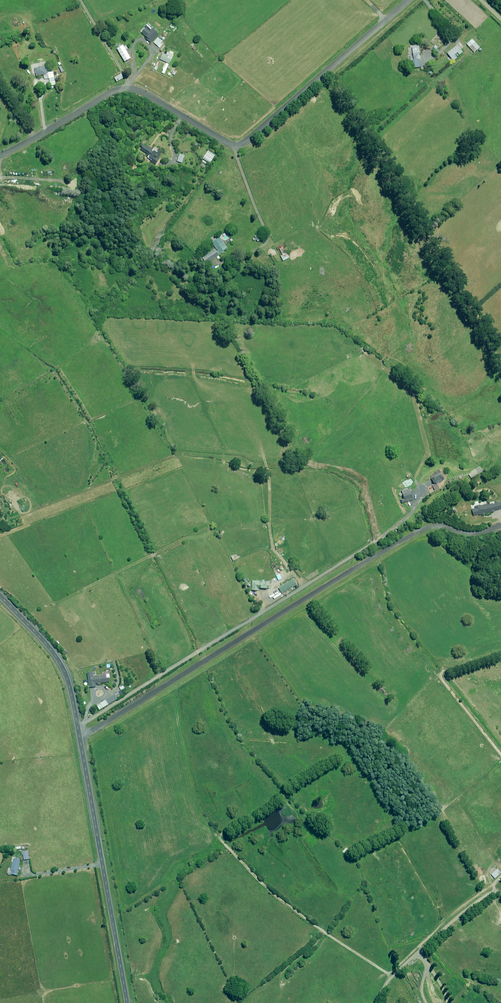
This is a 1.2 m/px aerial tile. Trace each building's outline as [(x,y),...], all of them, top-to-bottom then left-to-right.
[(150,29),(147,26),(142,32),(147,37),(146,39),(151,43),(159,34),(151,26),(150,28),(151,29),(150,29)] [(158,46),(163,41),(158,37),(154,42),(158,46)] [(479,47),(471,39),(466,44),(473,52),(479,47)] [(124,45),(118,49),(125,62),(131,58),(124,45)] [(456,57),(454,54),(457,52),(458,54),(462,52),(456,45),(446,53),(452,61),(456,57)] [(411,47),(412,59),(410,59),(411,68),(421,66),(418,46),(411,47)] [(160,59),(170,63),(172,57),(163,53),(160,59)] [(36,76),(46,74),(44,75),(45,79),(49,78),(50,83),(51,83),(52,85),(56,84),(53,71),(48,72),(46,65),(35,67),(36,76)] [(157,157),(162,151),(161,150),(162,149),(160,147),(157,151),(149,146),(148,147),(142,143),(140,145),(142,147),(141,149),(148,154),(147,155),(147,156),(152,159),(151,161),(156,164),(160,159),(157,157)] [(215,155),(208,151),(203,159),(206,161),(205,162),(204,161),(203,162),(206,164),(207,163),(205,162),(206,161),(209,163),(215,155)] [(258,241),(263,239),(260,233),(259,234),(258,233),(257,234),(255,235),(258,241)] [(228,248),(220,237),(212,242),(220,254),(228,248)] [(283,244),(276,248),(278,250),(280,249),(283,255),(281,256),(284,261),(290,257),(283,244)] [(206,260),(207,261),(208,260),(208,261),(209,261),(210,261),(220,255),(216,249),(203,257),(205,261),(206,260)] [(470,477),(482,471),(480,467),(468,474),(470,477)] [(433,485),(432,485),(434,490),(439,488),(437,483),(443,480),(440,473),(430,478),(433,485)] [(412,500),(409,489),(400,491),(402,499),(400,499),(401,502),(412,500)] [(481,514),(481,515),(484,514),(484,513),(494,511),(493,510),(500,509),(499,502),(486,504),(474,506),(474,508),(471,509),(472,516),(481,514)] [(282,593),(297,584),(294,579),(279,588),(282,593)] [(252,590),(258,590),(258,587),(269,588),(270,581),(252,580),(252,590)] [(101,684),(100,683),(110,682),(109,677),(107,678),(107,674),(93,676),(93,672),(87,672),(89,687),(96,686),(96,683),(98,683),(98,684),(101,684)] [(97,705),(99,710),(117,699),(115,694),(97,705)] [(12,871),(11,874),(18,875),(20,859),(14,858),(14,862),(12,861),(11,871),(12,871)] [(494,878),(500,872),(497,868),(490,874),(494,878)]
